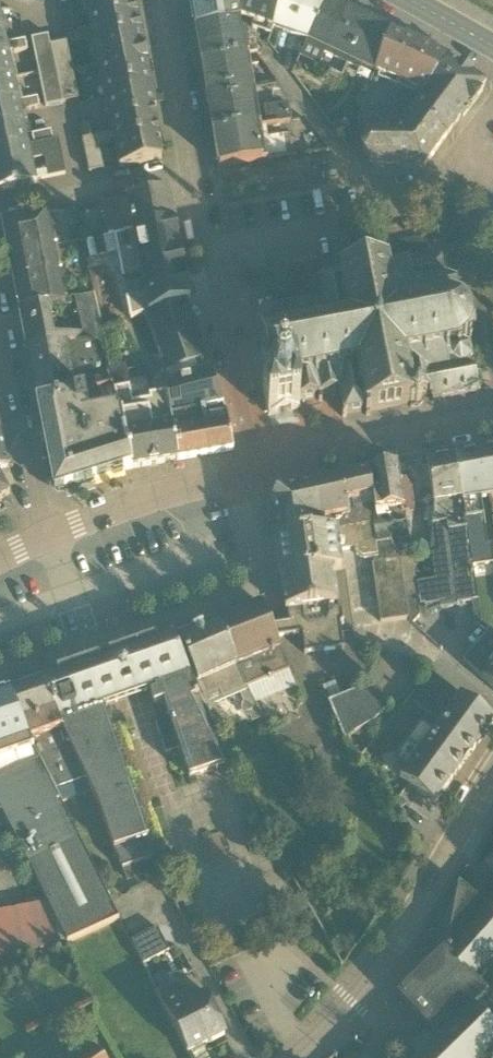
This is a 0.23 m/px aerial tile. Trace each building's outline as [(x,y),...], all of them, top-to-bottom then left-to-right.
[(88,31),(136,21),(132,0),(81,0),(88,31)] [(195,30),(238,23),(242,0),(190,0),(195,30)] [(282,0),(255,0),(251,24),(272,31),(282,0)] [(320,0),(282,0),(272,31),(305,44),(325,2),(320,0)] [(346,65),(365,21),(325,2),(305,44),(299,57),(318,67),(324,56),(346,65)] [(12,57),(11,55),(27,51),(25,41),(7,45),(0,14),(0,60),(12,57)] [(88,31),(95,66),(142,56),(136,21),(88,31)] [(388,33),(365,21),(346,65),(374,74),(388,33)] [(238,23),(195,30),(200,65),(246,57),(238,23)] [(418,46),(388,33),(374,74),(401,84),(418,46)] [(62,103),(49,46),(47,37),(30,40),(45,107),(62,103)] [(65,42),(49,46),(62,103),(78,100),(65,42)] [(450,61),(418,46),(401,84),(425,94),(450,61)] [(95,66),(103,100),(148,90),(142,56),(95,66)] [(12,57),(0,60),(0,83),(16,79),(12,57)] [(246,57),(200,65),(211,132),(259,123),(246,57)] [(450,61),(425,94),(461,115),(483,85),(450,61)] [(16,79),(0,83),(0,105),(21,100),(16,79)] [(103,100),(111,134),(154,125),(148,90),(103,100)] [(445,137),(461,115),(425,94),(412,113),(445,137)] [(21,100),(0,105),(0,152),(53,141),(51,131),(29,135),(24,112),(38,109),(36,99),(22,102),(21,100)] [(263,109),(266,125),(291,120),(288,104),(263,109)] [(445,137),(412,113),(395,125),(398,168),(425,168),(445,137)] [(259,123),(211,132),(217,168),(265,161),(259,123)] [(111,134),(118,169),(160,160),(154,125),(111,134)] [(398,168),(395,125),(371,125),(360,152),(375,167),(398,168)] [(106,133),(85,135),(88,168),(110,166),(106,133)] [(53,141),(0,152),(0,194),(36,186),(34,182),(65,175),(57,141),(53,141)] [(167,191),(101,205),(108,237),(174,223),(167,191)] [(73,212),(1,225),(18,310),(64,300),(54,248),(81,242),(73,212)] [(252,323),(251,327),(255,327),(260,338),(254,339),(255,342),(255,343),(260,342),(261,348),(260,348),(260,349),(261,355),(264,357),(266,367),(264,370),(265,377),(266,377),(267,383),(261,384),(267,417),(276,415),(279,412),(279,410),(287,409),(291,412),(292,412),(299,410),(297,403),(317,399),(318,404),(321,403),(320,398),(339,395),(343,414),(340,418),(343,420),(346,416),(364,413),(365,418),(369,417),(368,414),(409,406),(409,409),(419,408),(421,404),(420,398),(427,396),(428,399),(431,399),(431,402),(455,397),(480,393),(479,391),(477,391),(476,386),(482,385),(479,373),(473,374),(473,372),(467,368),(470,365),(472,366),(473,363),(471,362),(469,352),(470,351),(468,349),(467,350),(466,350),(464,350),(459,349),(465,343),(468,345),(470,342),(467,340),(470,331),(474,332),(475,328),(471,328),(469,319),(472,317),(471,314),(468,315),(461,308),(464,305),(460,303),(458,306),(450,303),(455,299),(456,299),(457,299),(459,299),(460,297),(457,296),(455,287),(458,285),(456,283),(454,285),(446,283),(446,282),(444,281),(440,260),(411,266),(410,265),(408,263),(405,267),(386,270),(385,265),(382,265),(383,269),(341,276),(341,272),(337,273),(338,278),(320,282),(316,279),(314,281),(318,284),(322,305),(319,305),(303,309),(302,304),(299,305),(300,309),(281,313),(280,308),(277,308),(278,313),(265,312),(264,309),(261,310),(262,314),(255,324),(252,323)] [(18,310),(26,354),(103,338),(95,294),(64,300),(18,310)] [(168,410),(169,416),(204,410),(223,407),(185,300),(143,316),(166,380),(163,381),(168,410)] [(103,338),(26,354),(36,405),(75,397),(113,389),(109,370),(103,338)] [(109,370),(113,389),(128,387),(124,367),(109,370)] [(113,389),(130,470),(131,470),(178,461),(169,416),(168,410),(163,411),(160,409),(152,411),(151,413),(146,414),(141,391),(129,393),(128,387),(113,389)] [(113,389),(75,397),(92,477),(93,482),(130,470),(113,389)] [(75,397),(36,405),(51,484),(55,483),(63,488),(63,490),(63,491),(93,482),(92,477),(75,397)] [(169,416),(178,461),(232,451),(226,413),(206,416),(204,410),(169,416)] [(478,453),(488,499),(492,532),(492,451),(478,453)] [(481,501),(488,499),(478,453),(456,458),(471,568),(492,564),(490,546),(487,547),(481,501)] [(471,568),(456,458),(427,464),(435,507),(429,550),(434,582),(416,585),(419,607),(437,605),(438,610),(470,606),(473,626),(479,626),(471,568)] [(404,515),(397,470),(369,475),(378,526),(373,560),(371,566),(380,623),(407,619),(419,617),(404,515)] [(378,526),(369,475),(282,496),(271,512),(274,540),(378,526)] [(8,495),(0,482),(0,500),(8,495)] [(274,540),(279,579),(333,571),(342,570),(339,552),(353,550),(354,556),(363,562),(373,560),(378,526),(274,540)] [(337,610),(333,571),(279,579),(286,617),(288,623),(269,626),(275,639),(301,635),(303,655),(342,649),(339,625),(337,610)] [(216,625),(245,689),(287,672),(275,639),(269,626),(262,607),(216,625)] [(173,642),(216,735),(225,730),(214,707),(239,696),(242,703),(241,706),(240,708),(240,711),(241,714),(244,717),(248,719),(251,724),(263,719),(255,705),(245,689),(216,625),(215,624),(173,642)] [(488,630),(462,661),(481,678),(480,680),(492,691),(492,634),(488,630)] [(155,644),(139,649),(143,659),(133,663),(144,693),(153,690),(155,693),(149,695),(153,706),(162,703),(168,720),(154,725),(165,755),(178,751),(188,779),(221,768),(230,764),(216,735),(173,642),(171,638),(155,644)] [(57,678),(92,665),(139,649),(155,644),(153,639),(55,673),(57,678)] [(41,683),(86,780),(91,792),(98,806),(113,851),(126,882),(141,877),(136,864),(154,858),(102,708),(115,703),(105,673),(96,676),(92,665),(57,678),(41,683)] [(245,689),(255,705),(294,689),(287,672),(245,689)] [(432,677),(413,704),(439,722),(433,732),(421,724),(395,761),(407,769),(400,779),(434,803),(492,724),(492,720),(432,677)] [(321,688),(343,740),(372,723),(386,709),(375,683),(340,697),(333,682),(321,688)] [(7,695),(53,791),(86,780),(41,683),(9,694),(8,693),(7,693),(7,695)] [(67,944),(118,920),(60,804),(53,791),(7,695),(0,697),(0,810),(1,813),(46,905),(67,944)] [(182,878),(175,854),(157,861),(165,883),(182,878)] [(484,866),(492,874),(492,856),(484,866)] [(472,1009),(487,995),(472,981),(475,978),(478,981),(487,971),(483,968),(492,957),(492,898),(486,907),(460,885),(456,884),(426,938),(442,951),(395,997),(427,1030),(408,1049),(418,1057),(492,1057),(492,1031),(472,1009)] [(46,905),(0,913),(0,957),(67,944),(46,905)] [(168,952),(157,929),(131,942),(143,965),(168,952)] [(193,973),(155,992),(186,1055),(224,1036),(193,973)] [(93,1046),(76,1057),(102,1057),(93,1046)]
